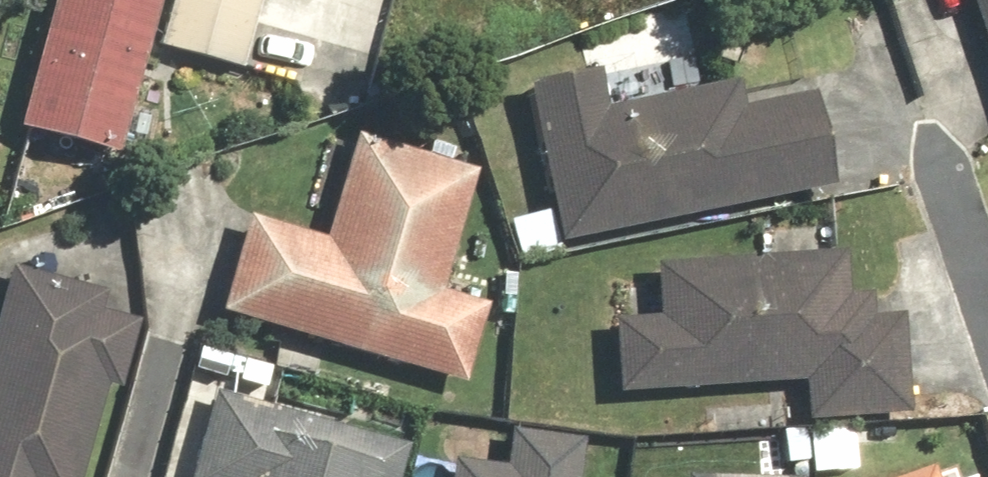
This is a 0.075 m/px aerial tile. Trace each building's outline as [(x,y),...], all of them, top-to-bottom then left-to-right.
[(8,131),(100,159),(147,0),(46,0),(8,131)] [(162,44),(244,67),(263,0),(174,0),(162,44)] [(987,92),(987,0),(958,0),(987,92)] [(505,223),(512,263),(563,254),(560,242),(831,194),(813,92),(734,106),(728,73),(595,97),(590,71),(515,84),(539,217),(505,223)] [(233,227),(209,310),(461,383),(485,299),(437,285),(470,176),(346,138),(312,249),(233,227)] [(801,423),(899,420),(895,315),(841,317),(839,257),(647,263),(649,324),(608,325),(610,392),(799,386),(801,423)] [(97,295),(5,268),(0,284),(0,476),(78,476),(122,326),(91,317),(97,295)] [(398,452),(222,404),(230,372),(189,361),(158,476),(392,476),(398,452)] [(566,443),(499,437),(497,469),(441,464),(440,476),(563,476),(566,443)] [(956,459),(904,476),(963,476),(956,459)]
